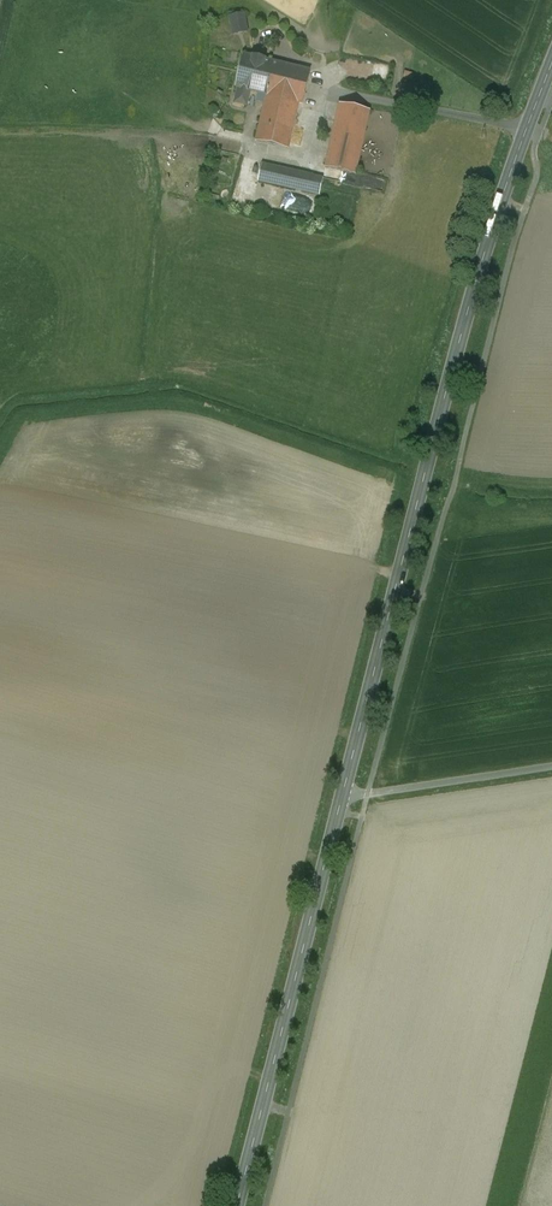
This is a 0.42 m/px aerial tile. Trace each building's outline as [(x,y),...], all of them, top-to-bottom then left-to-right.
[(245,14),(229,17),(233,36),(249,33),(245,14)] [(310,71),(243,55),(236,87),(238,87),(235,103),(247,106),(251,90),(259,92),(257,101),(265,103),(256,141),(288,149),(299,102),(303,103),(310,71)] [(371,78),(384,78),(385,65),(371,65),(371,78)] [(369,110),(340,104),(326,168),(355,175),(369,110)] [(323,179),(262,165),(258,181),(320,195),(323,179)]
